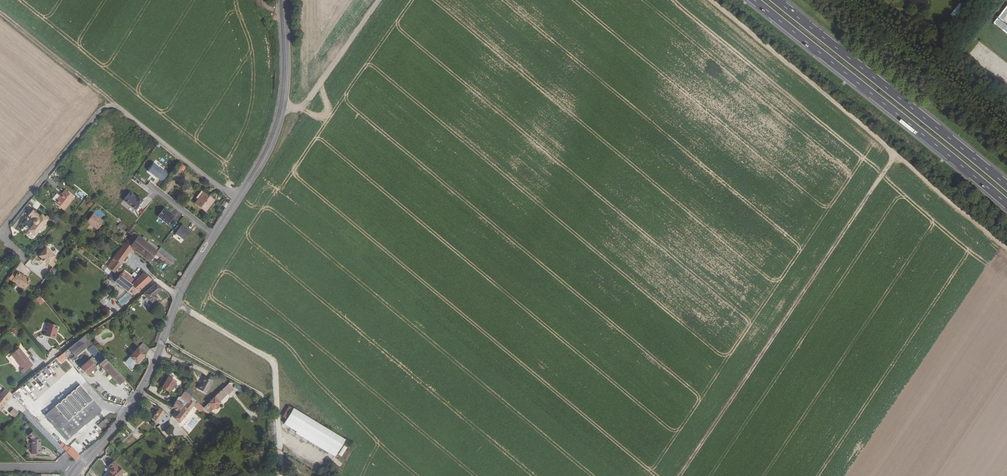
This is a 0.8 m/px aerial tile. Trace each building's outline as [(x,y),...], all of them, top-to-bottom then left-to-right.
[(952,15),(957,19),(966,7),(960,3),(952,15)] [(993,21),(1006,33),(1006,23),(1003,20),(1006,16),(1006,4),(993,21)] [(148,172),(156,178),(157,178),(162,182),(168,174),(163,170),(162,171),(154,164),(148,172)] [(64,191),(54,203),(63,211),(73,198),(64,191)] [(195,203),(205,212),(213,201),(209,198),(210,197),(203,192),(203,193),(198,200),(195,203)] [(123,201),(135,210),(143,201),(138,197),(137,199),(133,196),(133,195),(130,193),(123,201)] [(158,217),(167,224),(174,216),(171,213),(170,214),(168,212),(169,212),(164,208),(158,217)] [(33,225),(28,231),(35,237),(39,231),(44,225),(48,220),(41,215),(40,217),(33,211),(28,217),(33,221),(33,222),(32,223),(33,223),(33,224),(33,225)] [(104,221),(93,213),(87,222),(97,230),(104,221)] [(129,228),(121,222),(117,227),(125,233),(129,228)] [(176,233),(184,240),(191,231),(183,225),(176,233)] [(157,251),(134,232),(132,235),(126,243),(132,249),(149,263),(155,255),(164,263),(168,266),(171,263),(157,251)] [(126,243),(125,242),(121,248),(128,254),(132,249),(126,243)] [(157,251),(171,263),(174,260),(175,260),(161,247),(157,251)] [(128,254),(121,248),(107,267),(114,272),(114,273),(128,254)] [(46,249),(39,258),(49,266),(56,257),(46,249)] [(119,277),(138,291),(151,280),(143,273),(135,280),(123,271),(119,277)] [(16,274),(13,272),(9,279),(25,289),(31,280),(18,272),(16,274)] [(133,296),(138,291),(119,277),(114,273),(114,272),(109,278),(109,280),(112,282),(113,283),(114,282),(133,296)] [(143,294),(146,297),(143,300),(150,307),(158,300),(156,299),(157,298),(155,295),(162,289),(155,284),(143,294)] [(126,292),(117,301),(122,306),(131,296),(126,292)] [(41,305),(45,302),(40,296),(36,299),(41,305)] [(57,326),(48,323),(44,336),(54,340),(56,335),(54,334),(55,331),(57,326)] [(68,349),(75,357),(86,347),(100,363),(105,359),(91,344),(85,336),(68,349)] [(125,362),(131,369),(145,355),(144,355),(150,349),(143,342),(125,362)] [(11,355),(20,366),(25,372),(33,366),(28,359),(19,348),(11,355)] [(57,358),(59,360),(64,356),(68,361),(74,357),(75,357),(68,349),(57,358)] [(99,364),(118,385),(119,385),(124,380),(105,359),(100,363),(99,364)] [(80,368),(87,375),(96,368),(89,360),(80,368)] [(161,387),(169,392),(176,381),(168,377),(161,387)] [(213,382),(204,377),(197,389),(206,394),(213,382)] [(228,384),(203,408),(204,408),(209,413),(213,409),(215,407),(217,409),(219,407),(218,405),(220,403),(219,402),(227,394),(228,394),(233,389),(228,384)] [(244,389),(236,384),(234,387),(240,392),(244,389)] [(39,409),(66,441),(102,411),(80,385),(49,411),(43,405),(39,409)] [(12,395),(14,397),(18,394),(20,396),(25,392),(21,387),(12,395)] [(6,403),(6,402),(9,399),(12,395),(5,388),(2,392),(0,394),(0,410),(6,403)] [(197,402),(184,391),(179,398),(178,397),(177,399),(172,407),(176,409),(179,412),(174,418),(179,424),(193,406),(197,402)] [(203,408),(197,402),(193,406),(200,412),(204,408),(203,408)] [(288,406),(282,417),(286,419),(292,409),(288,406)] [(13,408),(9,413),(15,417),(19,412),(13,408)] [(164,412),(159,408),(151,419),(158,423),(160,425),(170,418),(164,412)] [(286,419),(284,424),(296,431),(305,416),(292,409),(286,419)] [(296,431),(295,433),(335,457),(344,440),(305,416),(296,431)] [(45,418),(39,422),(57,441),(62,436),(45,418)] [(97,426),(100,428),(107,421),(105,419),(97,426)] [(33,431),(28,436),(31,439),(31,454),(40,455),(40,439),(33,431)] [(62,448),(66,451),(75,461),(80,456),(71,447),(69,449),(65,445),(62,448)] [(124,472),(114,461),(108,466),(112,469),(109,472),(110,473),(106,475),(120,475),(124,472)]
